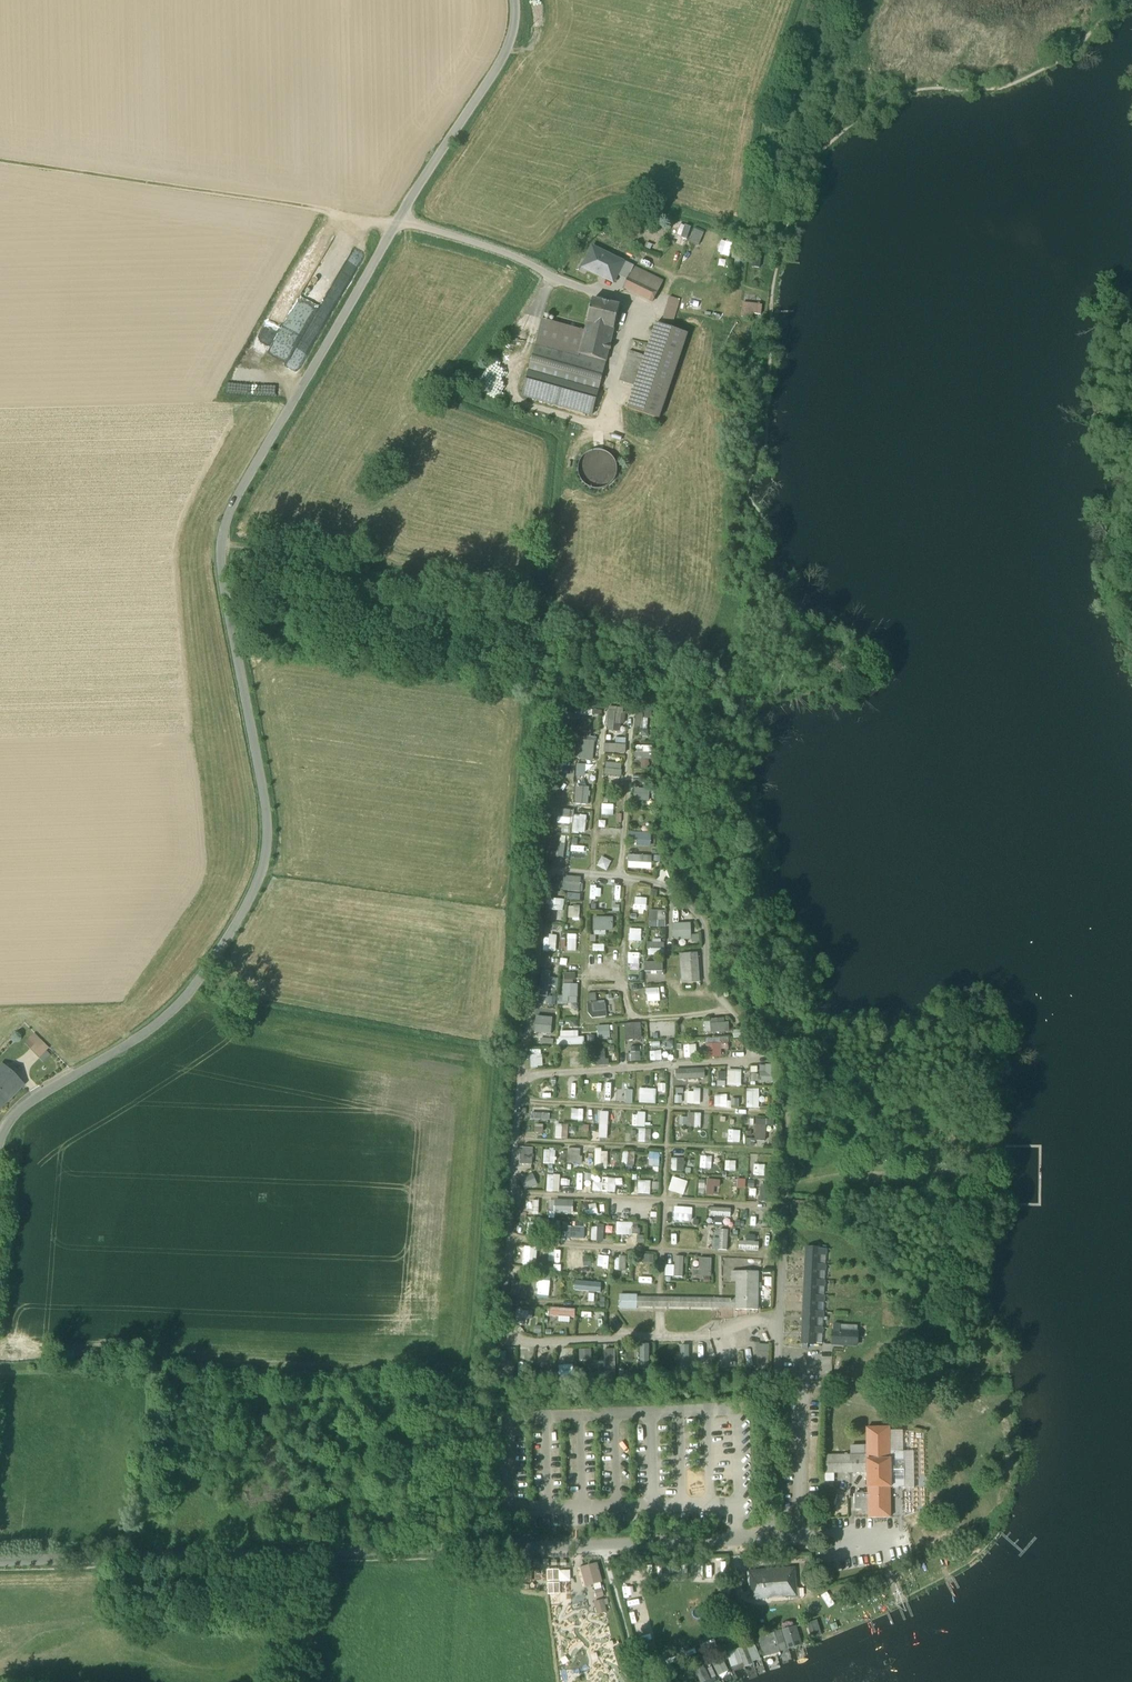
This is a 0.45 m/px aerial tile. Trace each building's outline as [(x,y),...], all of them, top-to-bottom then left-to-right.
[(692,228),(679,223),(675,235),(687,239),(692,228)] [(692,241),(700,244),(703,231),(695,229),(692,241)] [(719,250),(727,253),(732,239),(723,237),(719,250)] [(593,248),(586,260),(591,263),(587,270),(613,283),(617,276),(623,263),(623,262),(593,248)] [(751,267),(759,267),(760,252),(752,251),(751,267)] [(634,267),(623,261),(623,262),(623,263),(617,276),(627,280),(629,277),(634,267)] [(663,281),(634,267),(629,277),(658,291),(663,281)] [(653,302),(658,291),(629,277),(627,280),(623,288),(653,302)] [(680,300),(669,297),(662,320),(673,324),(680,300)] [(587,323),(614,330),(620,307),(593,300),(587,323)] [(744,319),(753,319),(753,316),(761,316),(761,304),(744,304),(744,319)] [(598,393),(606,362),(579,355),(585,332),(542,320),(528,373),(598,393)] [(587,323),(585,332),(579,355),(606,362),(614,330),(587,323)] [(627,408),(659,419),(688,334),(656,324),(645,357),(634,387),(627,408)] [(619,382),(634,387),(645,357),(630,352),(619,382)] [(522,395),(592,416),(598,393),(528,373),(522,395)] [(578,465),(578,473),(581,480),(586,485),(593,488),(600,489),(607,486),(613,481),(616,474),(616,466),(614,459),(608,454),(602,451),(594,451),(587,453),(581,458),(578,465)] [(828,660),(844,673),(848,668),(832,655),(828,660)] [(607,730),(623,731),(623,712),(608,712),(607,730)] [(595,760),(594,737),(582,738),(582,760),(595,760)] [(616,738),(616,744),(604,744),(605,754),(626,753),(625,738),(616,738)] [(635,746),(635,759),(654,759),(654,746),(635,746)] [(606,763),(605,776),(622,776),(623,763),(606,763)] [(575,805),(590,804),(589,787),(574,787),(575,805)] [(635,788),(635,801),(651,801),(651,789),(635,788)] [(561,810),(558,823),(569,825),(572,812),(561,810)] [(591,821),(587,821),(587,816),(574,815),(573,833),(591,833),(591,821)] [(629,832),(629,840),(637,840),(637,847),(652,847),(652,833),(629,832)] [(653,870),(653,856),(629,855),(628,869),(653,870)] [(601,899),(602,887),(590,887),(590,899),(601,899)] [(562,911),(563,900),(552,899),(551,910),(562,911)] [(580,922),(581,908),(570,907),(570,922),(580,922)] [(648,927),(666,928),(666,910),(649,910),(648,927)] [(614,931),(614,917),(594,917),(594,931),(614,931)] [(673,923),(673,940),(699,941),(700,934),(692,934),(692,923),(673,923)] [(567,951),(577,951),(577,935),(567,934),(567,951)] [(642,952),(642,942),(631,942),(631,952),(642,952)] [(648,943),(648,956),(664,956),(664,943),(648,943)] [(680,963),(682,963),(682,962),(698,961),(697,954),(680,955),(680,963)] [(699,983),(698,961),(682,962),(682,963),(684,984),(699,983)] [(646,972),(664,972),(664,962),(645,963),(646,972)] [(578,1004),(579,984),(563,984),(563,1003),(578,1004)] [(632,995),(642,996),(642,985),(632,985),(632,995)] [(648,990),(648,1002),(660,1001),(659,989),(648,990)] [(588,994),(589,1002),(598,1001),(597,994),(588,994)] [(590,1002),(591,1018),(607,1017),(606,1001),(590,1002)] [(553,1034),(553,1017),(535,1017),(535,1033),(553,1034)] [(731,1032),(730,1023),(725,1023),(725,1019),(705,1020),(705,1033),(731,1032)] [(559,1046),(584,1045),(584,1037),(578,1037),(577,1022),(567,1023),(568,1031),(558,1032),(559,1046)] [(643,1040),(642,1023),(625,1024),(625,1041),(643,1040)] [(598,1026),(598,1038),(610,1037),(610,1026),(598,1026)] [(708,1058),(722,1057),(722,1050),(730,1050),(729,1038),(707,1039),(708,1058)] [(48,1049),(39,1040),(30,1050),(39,1059),(46,1051),(48,1049)] [(684,1046),(685,1058),(696,1057),(696,1046),(684,1046)] [(631,1047),(630,1061),(640,1061),(641,1048),(631,1047)] [(651,1059),(662,1059),(663,1048),(651,1048),(651,1059)] [(531,1068),(543,1067),(542,1050),(530,1051),(531,1068)] [(46,1051),(39,1059),(43,1063),(50,1056),(46,1051)] [(7,1102),(22,1085),(2,1065),(0,1068),(0,1096),(7,1102)] [(778,1065),(761,1065),(760,1075),(751,1074),(751,1082),(777,1082),(778,1065)] [(706,1078),(705,1068),(676,1070),(677,1080),(706,1078)] [(742,1086),(743,1070),(728,1070),(727,1086),(742,1086)] [(726,1081),(726,1072),(718,1072),(718,1081),(726,1081)] [(640,1104),(656,1104),(656,1089),(640,1089),(640,1104)] [(701,1105),(701,1089),(694,1089),(694,1092),(686,1092),(686,1104),(701,1105)] [(759,1108),(760,1089),(747,1089),(746,1108),(759,1108)] [(727,1095),(715,1095),(716,1108),(740,1107),(739,1098),(728,1099),(727,1095)] [(550,1120),(550,1107),(532,1107),(532,1120),(550,1120)] [(573,1108),(572,1120),(584,1121),(586,1110),(573,1108)] [(610,1139),(610,1112),(601,1112),(601,1139),(610,1139)] [(702,1128),(702,1114),(688,1113),(688,1128),(702,1128)] [(631,1115),(632,1127),(645,1126),(645,1115),(631,1115)] [(767,1141),(767,1119),(756,1119),(755,1140),(767,1141)] [(568,1139),(568,1125),(556,1124),(555,1138),(568,1139)] [(651,1142),(651,1129),(638,1129),(639,1143),(651,1142)] [(520,1165),(534,1165),(533,1147),(519,1147),(520,1165)] [(556,1165),(556,1149),(543,1149),(543,1165),(556,1165)] [(568,1149),(568,1164),(581,1164),(582,1149),(568,1149)] [(594,1150),(594,1167),(608,1168),(608,1150),(594,1150)] [(622,1163),(634,1165),(635,1153),(623,1151),(622,1163)] [(649,1152),(648,1166),(658,1167),(660,1153),(649,1152)] [(712,1169),(713,1157),(700,1157),(699,1169),(712,1169)] [(671,1159),(671,1172),(685,1171),(684,1158),(671,1159)] [(736,1171),(736,1161),(725,1161),(725,1171),(736,1171)] [(762,1175),(762,1162),(750,1162),(750,1175),(762,1175)] [(535,1175),(521,1178),(524,1188),(537,1186),(535,1175)] [(547,1192),(560,1192),(560,1175),(547,1175),(547,1192)] [(685,1195),(688,1181),(672,1177),(668,1191),(685,1195)] [(622,1187),(622,1179),(603,1178),(602,1192),(615,1192),(616,1187),(622,1187)] [(715,1187),(721,1187),(721,1180),(699,1179),(699,1195),(715,1196),(715,1187)] [(637,1195),(650,1195),(650,1181),(637,1181),(637,1195)] [(761,1185),(759,1200),(771,1202),(774,1187),(761,1185)] [(555,1199),(554,1214),(573,1214),(574,1200),(555,1199)] [(526,1214),(539,1215),(539,1200),(526,1200),(526,1214)] [(582,1214),(604,1214),(604,1204),(582,1204),(582,1214)] [(689,1224),(690,1208),(670,1207),(670,1223),(689,1224)] [(721,1223),(722,1217),(731,1217),(732,1209),(712,1208),(712,1223),(721,1223)] [(640,1235),(640,1230),(633,1230),(632,1222),(616,1223),(617,1236),(640,1235)] [(536,1236),(536,1224),(528,1224),(527,1236),(536,1236)] [(568,1227),(568,1239),(585,1239),(585,1227),(568,1227)] [(604,1228),(591,1227),(591,1241),(604,1241),(604,1228)] [(728,1250),(729,1230),(719,1230),(719,1250),(728,1250)] [(740,1241),(740,1250),(760,1250),(760,1242),(740,1241)] [(524,1246),(523,1266),(537,1266),(538,1247),(524,1246)] [(808,1344),(815,1344),(816,1333),(816,1328),(817,1318),(817,1312),(817,1302),(818,1296),(818,1287),(818,1281),(819,1271),(819,1265),(819,1256),(820,1249),(806,1249),(802,1344),(808,1344)] [(550,1259),(560,1259),(561,1252),(551,1251),(550,1259)] [(644,1263),(653,1263),(653,1254),(644,1254),(644,1263)] [(627,1269),(626,1256),(615,1257),(615,1270),(627,1269)] [(674,1257),(674,1265),(665,1265),(665,1277),(684,1277),(684,1257),(674,1257)] [(712,1277),(713,1258),(700,1258),(700,1269),(692,1269),(692,1277),(712,1277)] [(596,1259),(595,1269),(606,1270),(606,1259),(596,1259)] [(736,1282),(736,1301),(736,1308),(736,1310),(757,1311),(758,1273),(732,1272),(731,1282),(736,1282)] [(602,1292),(602,1282),(575,1281),(575,1292),(602,1292)] [(551,1282),(539,1282),(539,1296),(550,1296),(551,1282)] [(619,1306),(653,1307),(653,1299),(620,1299),(619,1306)] [(719,1300),(666,1299),(666,1307),(719,1308),(719,1300)] [(550,1308),(550,1316),(559,1316),(559,1322),(571,1322),(571,1318),(576,1318),(576,1309),(550,1308)] [(858,1326),(841,1325),(840,1332),(857,1333),(858,1326)] [(833,1345),(857,1346),(857,1333),(840,1332),(833,1332),(833,1345)] [(649,1344),(640,1345),(641,1369),(650,1368),(649,1344)] [(657,1360),(667,1361),(667,1367),(688,1369),(689,1353),(668,1352),(669,1345),(658,1344),(657,1360)] [(697,1344),(695,1364),(709,1365),(710,1346),(697,1344)] [(768,1357),(770,1345),(759,1344),(757,1356),(768,1357)] [(616,1369),(615,1346),(595,1347),(596,1350),(572,1352),(573,1365),(598,1363),(599,1370),(616,1369)] [(894,1346),(881,1346),(881,1360),(894,1360),(894,1346)] [(560,1375),(573,1373),(572,1365),(559,1366),(560,1375)] [(866,1367),(866,1377),(875,1377),(875,1368),(866,1367)] [(901,1385),(901,1395),(914,1396),(914,1385),(901,1385)] [(867,1456),(867,1460),(889,1460),(889,1452),(889,1430),(889,1428),(867,1429),(867,1446),(867,1454),(867,1456)] [(902,1430),(889,1430),(889,1452),(902,1452),(902,1430)] [(853,1455),(867,1454),(867,1446),(853,1446),(853,1455)] [(899,1487),(904,1487),(904,1452),(902,1452),(889,1452),(889,1460),(891,1460),(891,1486),(893,1486),(893,1489),(899,1489),(899,1487)] [(913,1452),(904,1452),(904,1487),(914,1486),(913,1452)] [(824,1474),(825,1474),(829,1473),(867,1473),(867,1460),(867,1456),(824,1457),(824,1474)] [(891,1460),(889,1460),(867,1460),(867,1473),(867,1488),(868,1488),(890,1488),(891,1488),(891,1486),(891,1460)] [(890,1518),(890,1488),(868,1488),(868,1494),(869,1509),(869,1518),(890,1518)] [(855,1510),(869,1509),(868,1494),(855,1494),(855,1510)] [(166,1504),(167,1513),(180,1512),(179,1503),(166,1504)] [(597,1565),(582,1569),(586,1587),(601,1583),(597,1565)] [(748,1572),(750,1600),(790,1597),(791,1599),(799,1598),(798,1589),(796,1589),(795,1568),(748,1572)] [(559,1570),(547,1571),(547,1582),(560,1581),(559,1570)] [(560,1583),(548,1583),(548,1595),(560,1594),(560,1583)] [(602,1589),(595,1591),(597,1598),(604,1597),(602,1589)] [(603,1601),(594,1603),(597,1615),(606,1612),(603,1601)] [(817,1621),(812,1622),(817,1637),(822,1635),(817,1621)] [(807,1624),(812,1639),(817,1637),(812,1622),(807,1624)] [(782,1631),(788,1649),(795,1647),(793,1642),(798,1640),(794,1627),(782,1631)] [(781,1631),(774,1633),(779,1651),(786,1649),(781,1631)] [(779,1652),(779,1651),(774,1633),(758,1638),(762,1653),(777,1649),(777,1652),(779,1652)] [(746,1646),(749,1655),(757,1652),(752,1640),(744,1643),(746,1646)] [(740,1657),(742,1662),(751,1659),(749,1655),(746,1646),(737,1649),(740,1657)] [(728,1653),(731,1660),(740,1657),(737,1649),(728,1653)] [(780,1653),(779,1652),(777,1652),(777,1649),(762,1653),(763,1657),(780,1653)] [(760,1658),(757,1652),(749,1655),(751,1659),(752,1662),(760,1658)] [(727,1666),(728,1669),(729,1669),(731,1668),(725,1657),(723,1658),(727,1666)] [(733,1667),(742,1663),(742,1662),(740,1657),(731,1660),(733,1667)] [(712,1664),(716,1671),(726,1666),(722,1659),(712,1664)] [(751,1659),(742,1662),(742,1663),(744,1667),(753,1664),(752,1662),(751,1659)] [(694,1668),(697,1675),(703,1672),(700,1665),(694,1668)] [(726,1666),(716,1671),(718,1675),(727,1670),(726,1666)]
